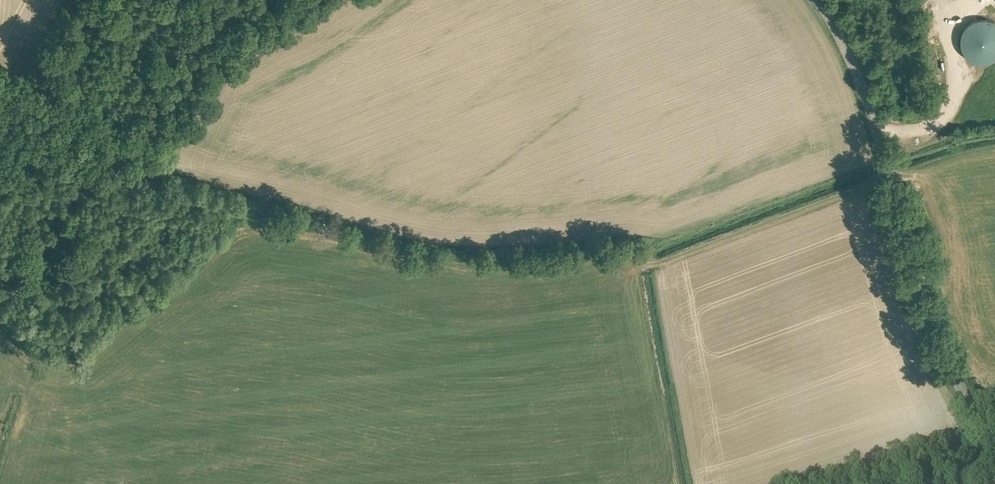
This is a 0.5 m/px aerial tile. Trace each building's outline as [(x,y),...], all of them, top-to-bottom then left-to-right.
[(984,63),(986,63),(988,63),(990,62),(992,61),(994,61),(994,60),(994,22),(992,21),(990,20),(988,19),(986,19),(984,19),(983,19),(981,19),(979,19),(977,19),(975,20),(973,21),(971,22),(970,23),(968,24),(967,25),(965,27),(964,28),(963,30),(962,32),(961,33),(961,35),(960,37),(960,39),(960,41),(960,43),(960,45),(961,47),(961,49),(962,51),(963,52),(964,54),(965,55),(967,57),(968,58),(970,59),(971,61),(973,61),(975,62),(977,63),(979,63),(981,63),(983,64),(984,63)]
